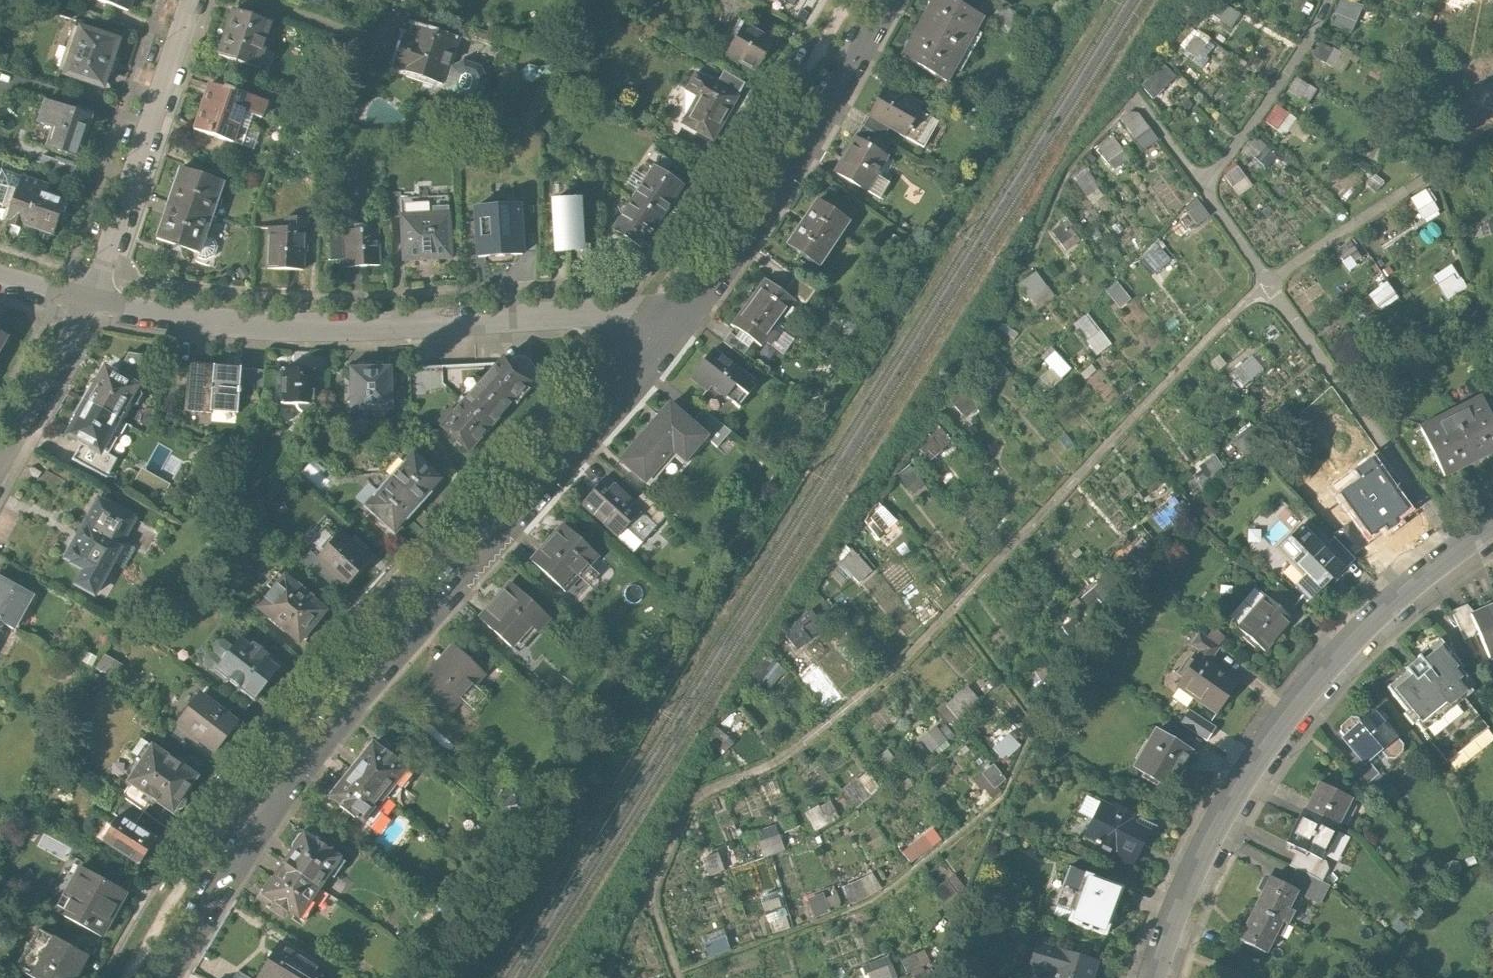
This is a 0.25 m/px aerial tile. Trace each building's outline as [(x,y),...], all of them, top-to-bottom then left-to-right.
[(83,29),(102,36),(112,6),(93,0),(83,29)] [(112,6),(130,13),(135,0),(93,0),(112,6)] [(919,24),(966,50),(984,18),(952,0),(932,0),(919,24)] [(1353,31),(1361,2),(1353,0),(1339,0),(1332,25),(1353,31)] [(270,23),(234,11),(219,57),(232,61),(258,70),(264,52),(261,51),(270,23)] [(948,82),(966,50),(919,24),(901,56),(948,82)] [(747,25),(728,56),(754,72),(773,41),(747,25)] [(79,28),(62,76),(102,90),(119,42),(102,36),(83,29),(79,28)] [(456,41),(422,30),(419,40),(405,35),(395,67),(401,69),(401,71),(442,85),(443,82),(448,84),(446,88),(452,99),(468,104),(478,99),(479,98),(481,91),(483,91),(484,87),(482,87),(485,79),(480,68),(463,62),(453,68),(451,73),(446,71),(456,41)] [(1193,58),(1203,39),(1187,30),(1177,49),(1193,58)] [(1329,44),(1326,50),(1328,51),(1323,62),(1344,70),(1352,53),(1329,44)] [(1135,85),(1148,99),(1172,77),(1159,63),(1135,85)] [(551,66),(537,69),(529,67),(523,72),(525,80),(533,83),(540,77),(552,74),(551,66)] [(698,96),(682,123),(712,140),(737,96),(717,84),(694,72),(685,89),(698,96)] [(724,72),(717,84),(737,96),(744,84),(724,72)] [(1308,101),(1315,86),(1294,76),(1287,91),(1308,101)] [(225,91),(209,85),(194,131),(234,144),(244,113),(262,119),(267,103),(225,89),(225,91)] [(921,107),(887,86),(869,117),(889,129),(923,149),(938,124),(918,112),(921,107)] [(93,118),(46,101),(39,121),(56,127),(49,147),(79,158),(93,118)] [(1263,122),(1284,136),(1297,118),(1276,104),(1263,122)] [(1117,120),(1138,150),(1155,138),(1134,108),(1117,120)] [(889,129),(869,117),(863,126),(884,139),(889,129)] [(877,150),(884,139),(863,126),(856,137),(877,150)] [(1111,136),(1095,146),(1109,169),(1125,159),(1111,136)] [(888,156),(877,150),(856,137),(835,173),(866,192),(888,156)] [(1220,172),(1239,194),(1251,183),(1232,162),(1220,172)] [(653,168),(632,199),(661,219),(682,187),(653,168)] [(223,183),(181,169),(170,204),(211,218),(223,183)] [(0,181),(0,206),(2,207),(9,189),(17,192),(22,178),(3,172),(0,181)] [(17,192),(5,223),(20,228),(21,225),(53,237),(65,203),(45,196),(48,188),(22,178),(17,192)] [(1428,187),(1411,195),(1422,220),(1439,213),(1428,187)] [(850,221),(816,198),(785,243),(819,266),(850,221)] [(1195,224),(1208,212),(1196,198),(1182,209),(1195,224)] [(580,199),(552,201),(556,252),(571,251),(571,249),(570,249),(570,246),(581,245),(581,246),(583,246),(580,199)] [(641,248),(661,219),(632,199),(612,229),(641,248)] [(211,218),(170,204),(158,240),(199,253),(211,218)] [(519,206),(477,208),(480,256),(521,254),(519,206)] [(449,213),(401,216),(404,261),(452,258),(449,213)] [(307,219),(287,218),(286,230),(270,229),(268,270),(303,271),(304,254),(306,254),(307,219)] [(378,229),(345,231),(348,268),(380,266),(378,229)] [(1348,267),(1364,259),(1353,238),(1337,246),(1348,267)] [(1142,254),(1151,271),(1170,261),(1161,244),(1142,254)] [(796,277),(784,295),(792,301),(795,297),(805,303),(814,290),(796,277)] [(1120,307),(1133,296),(1117,279),(1105,290),(1120,307)] [(764,280),(748,302),(778,323),(794,301),(792,301),(784,295),(764,280)] [(762,346),(778,323),(748,302),(732,324),(762,346)] [(1071,323),(1096,354),(1111,342),(1086,311),(1071,323)] [(11,338),(0,332),(0,359),(11,338)] [(730,333),(723,342),(744,357),(751,348),(730,333)] [(1242,387),(1272,360),(1254,341),(1225,369),(1242,387)] [(1051,367),(1039,377),(1048,388),(1073,369),(1055,348),(1043,358),(1051,367)] [(757,384),(712,349),(691,378),(708,391),(711,386),(738,408),(757,384)] [(130,353),(120,374),(140,386),(146,389),(153,357),(130,353)] [(497,366),(473,393),(501,418),(532,382),(504,358),(497,366)] [(391,370),(384,370),(383,362),(359,363),(359,370),(352,370),(352,381),(346,381),(347,401),(352,401),(353,411),(372,411),(372,415),(373,416),(377,420),(383,419),(387,415),(387,410),(391,410),(391,389),(394,387),(396,385),(398,382),(398,378),(396,375),(394,373),(391,371),(391,370)] [(209,412),(212,366),(185,364),(182,410),(209,412)] [(105,366),(86,400),(121,420),(140,386),(120,374),(105,366)] [(239,368),(212,366),(209,412),(235,413),(237,396),(239,368)] [(444,384),(465,402),(473,393),(497,366),(444,368),(444,384)] [(264,370),(239,368),(237,396),(262,398),(264,370)] [(315,371),(283,370),(283,404),(297,405),(297,408),(299,411),(301,413),(304,414),(308,413),(310,412),(312,411),(313,409),(314,405),(315,405),(315,371)] [(469,453),(501,418),(473,393),(465,402),(442,428),(469,453)] [(1451,414),(1475,462),(1492,453),(1492,422),(1481,399),(1451,414)] [(103,452),(121,420),(86,400),(66,435),(83,444),(101,455),(103,452)] [(671,402),(649,427),(675,450),(686,460),(708,435),(691,420),(671,402)] [(702,408),(691,420),(708,435),(719,422),(702,408)] [(1445,477),(1475,462),(1451,414),(1421,429),(1445,477)] [(646,483),(675,450),(649,427),(620,460),(646,483)] [(458,466),(469,453),(442,428),(430,441),(458,466)] [(116,459),(103,452),(101,455),(83,444),(73,459),(105,477),(116,459)] [(416,454),(391,481),(421,508),(446,481),(416,454)] [(1386,485),(1378,474),(1358,488),(1359,490),(1342,502),(1370,541),(1404,517),(1382,487),(1386,485)] [(643,509),(608,477),(583,504),(618,536),(643,509)] [(396,535),(421,508),(391,481),(366,508),(396,535)] [(143,518),(100,495),(64,561),(80,570),(71,586),(98,601),(143,518)] [(1162,527),(1181,513),(1171,500),(1152,513),(1162,527)] [(876,506),(864,519),(883,537),(895,524),(876,506)] [(599,556),(563,524),(531,560),(567,592),(599,556)] [(344,583),(349,588),(373,562),(344,535),(321,560),(320,561),(344,583)] [(1335,537),(1323,548),(1343,570),(1355,559),(1335,537)] [(1323,548),(1316,540),(1292,561),(1306,578),(1295,588),(1308,602),(1343,570),(1323,548)] [(334,594),(344,583),(320,561),(321,560),(314,554),(303,566),(334,594)] [(0,575),(0,621),(5,624),(17,630),(37,595),(0,575)] [(330,613),(287,577),(259,610),(302,646),(330,613)] [(551,618),(512,583),(481,617),(515,647),(535,625),(540,630),(551,618)] [(1264,650),(1292,619),(1267,597),(1240,627),(1264,650)] [(1464,639),(1478,632),(1471,615),(1473,614),(1468,603),(1451,610),(1464,639)] [(1471,615),(1478,632),(1489,656),(1492,654),(1492,606),(1473,614),(1471,615)] [(797,647),(814,631),(800,617),(784,633),(797,647)] [(1462,667),(1439,639),(1419,655),(1431,670),(1417,680),(1408,668),(1387,685),(1407,710),(1403,713),(1411,724),(1415,721),(1423,730),(1464,697),(1472,691),(1463,681),(1467,678),(1460,669),(1462,667)] [(240,641),(216,672),(230,683),(254,702),(278,671),(264,661),(267,657),(255,647),(252,650),(240,641)] [(422,711),(431,701),(446,715),(462,698),(475,709),(486,696),(475,686),(486,674),(452,643),(428,670),(436,677),(413,703),(422,711)] [(750,667),(767,686),(786,669),(769,650),(750,667)] [(1237,681),(1198,654),(1177,684),(1215,712),(1237,681)] [(245,713),(254,702),(230,683),(221,694),(237,706),(245,713)] [(228,718),(237,706),(221,694),(211,687),(202,698),(228,718)] [(201,697),(176,728),(213,757),(237,725),(228,718),(202,698),(201,697)] [(1489,728),(1464,697),(1423,730),(1448,761),(1489,728)] [(1177,721),(1205,737),(1213,723),(1185,707),(1177,721)] [(1395,737),(1374,711),(1342,737),(1358,756),(1364,763),(1367,760),(1395,737)] [(922,731),(934,751),(949,743),(938,723),(922,731)] [(1178,727),(1171,738),(1192,751),(1199,740),(1178,727)] [(1171,738),(1156,729),(1133,767),(1169,789),(1192,751),(1171,738)] [(1003,730),(991,745),(1006,757),(1018,742),(1003,730)] [(373,740),(351,767),(387,796),(409,768),(373,740)] [(128,784),(132,787),(154,802),(173,816),(199,779),(154,747),(128,784)] [(1379,775),(1367,760),(1364,763),(1358,756),(1348,765),(1365,786),(1379,775)] [(991,795),(1007,777),(988,760),(972,777),(991,795)] [(365,823),(387,796),(351,767),(329,795),(365,823)] [(1319,783),(1303,812),(1337,830),(1352,800),(1319,783)] [(547,801),(529,784),(513,801),(522,810),(531,801),(540,809),(547,801)] [(125,797),(128,798),(147,812),(154,802),(132,787),(125,797)] [(116,815),(121,818),(135,828),(147,812),(128,798),(116,815)] [(1141,819),(1101,802),(1083,836),(1109,856),(1133,868),(1153,836),(1137,829),(1141,819)] [(1322,859),(1337,830),(1303,812),(1288,842),(1294,845),(1319,858),(1322,859)] [(138,867),(155,842),(135,828),(121,818),(104,843),(138,867)] [(931,824),(900,846),(909,860),(941,838),(931,824)] [(763,855),(785,851),(781,833),(759,837),(763,855)] [(302,834),(283,865),(320,889),(340,859),(302,834)] [(1285,863),(1303,872),(1310,876),(1319,858),(1294,845),(1285,863)] [(702,854),(707,873),(723,868),(717,850),(702,854)] [(1045,911),(1059,915),(1076,867),(1063,862),(1045,911)] [(299,921),(320,889),(283,865),(262,896),(299,921)] [(878,867),(841,882),(849,904),(887,890),(878,867)] [(78,868),(54,912),(102,939),(127,895),(78,868)] [(1303,872),(1294,891),(1297,892),(1318,903),(1328,885),(1310,876),(1303,872)] [(1103,936),(1122,887),(1082,873),(1064,922),(1103,936)] [(1269,878),(1254,907),(1281,921),(1286,923),(1291,913),(1287,911),(1297,892),(1294,891),(1269,878)] [(835,909),(832,890),(808,893),(810,912),(835,909)] [(775,891),(761,895),(772,930),(786,926),(775,891)] [(1265,953),(1281,921),(1254,907),(1238,939),(1248,945),(1265,953)] [(706,954),(729,947),(722,925),(699,933),(706,954)] [(40,933),(19,972),(30,977),(80,977),(90,960),(40,933)] [(1242,958),(1248,945),(1238,939),(1230,935),(1223,949),(1242,958)] [(277,944),(258,977),(319,977),(323,971),(277,944)] [(1037,944),(1031,964),(1054,971),(1052,977),(1094,977),(1099,962),(1037,944)]
